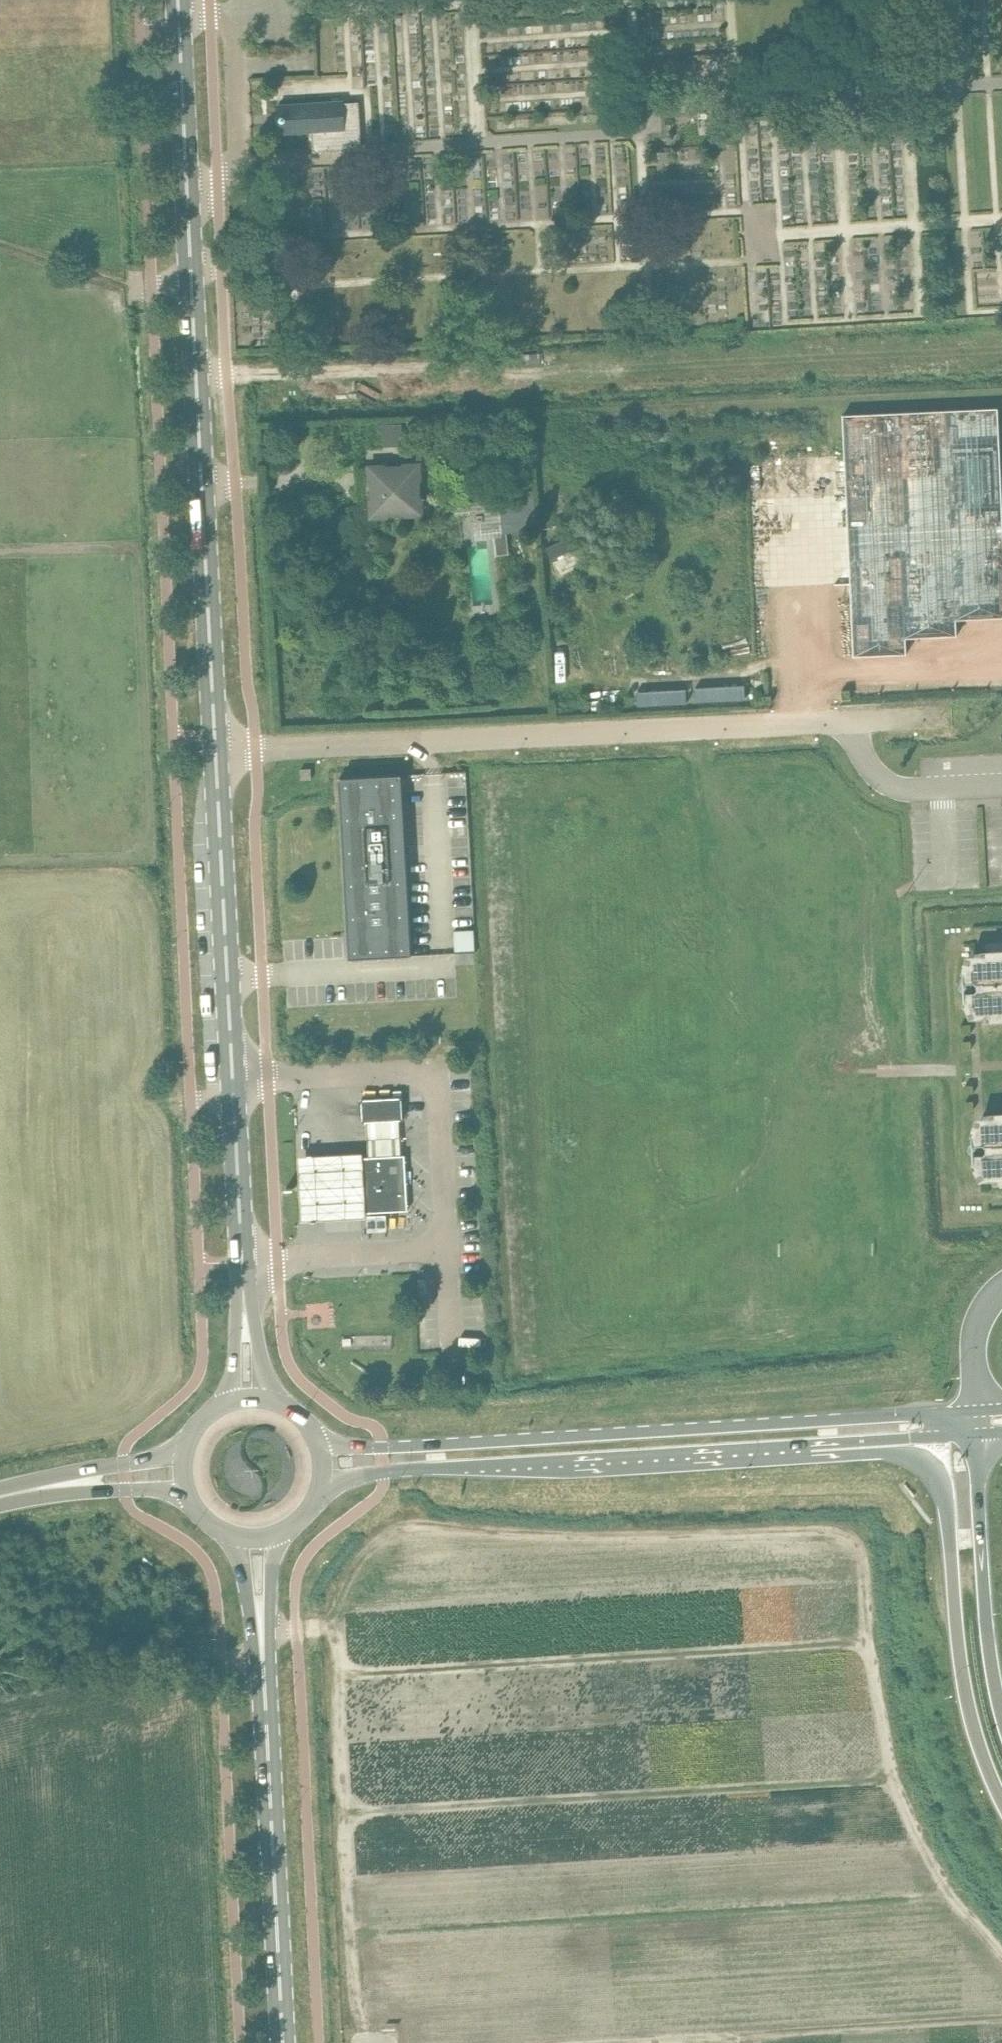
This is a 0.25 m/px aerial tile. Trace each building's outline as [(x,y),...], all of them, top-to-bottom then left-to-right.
[(344,100),(298,103),(278,104),(280,133),(312,131),(313,152),(333,150),(362,148),(359,101),(344,102),(344,100)] [(998,407),(843,414),(854,655),(907,653),(906,637),(957,635),(957,619),(1001,617),(1001,486),(998,407)] [(441,461),(440,446),(425,447),(426,462),(441,461)] [(373,515),(393,514),(421,513),(419,465),(370,467),(371,469),(359,469),(359,468),(357,468),(359,500),(372,498),(373,515)] [(479,496),(480,533),(502,532),(500,495),(479,496)] [(502,536),(489,537),(490,556),(503,555),(502,536)] [(311,768),(301,768),(301,779),(312,778),(311,768)] [(350,958),(389,956),(412,955),(402,774),(339,777),(350,958)] [(474,928),(455,929),(456,950),(475,949),(474,928)] [(975,954),(975,958),(970,958),(967,971),(963,971),(964,981),(976,980),(976,982),(978,982),(978,988),(977,988),(977,990),(964,991),(965,1000),(968,1000),(973,1012),(978,1012),(978,1017),(990,1016),(989,1016),(1001,1015),(1001,952),(975,954)] [(398,1119),(404,1119),(403,1107),(402,1096),(362,1098),(363,1109),(363,1121),(366,1120),(398,1119)] [(995,1115),(984,1116),(984,1120),(979,1121),(976,1133),(972,1133),(973,1143),(985,1142),(985,1144),(987,1144),(987,1150),(985,1150),(986,1152),(973,1153),(974,1162),(986,1162),(987,1179),(1001,1178),(1001,1115),(995,1115)] [(398,1119),(366,1120),(366,1130),(367,1138),(399,1137),(399,1129),(398,1119)] [(399,1137),(367,1138),(367,1147),(367,1156),(399,1155),(399,1146),(399,1137)] [(305,1156),(299,1156),(303,1221),(308,1221),(323,1220),(336,1220),(352,1219),(364,1218),(360,1153),(350,1154),(334,1155),(320,1155),(305,1156)] [(367,1156),(361,1157),(364,1212),(408,1210),(405,1154),(399,1155),(367,1156)] [(386,1216),(366,1217),(367,1234),(387,1233),(386,1216)]
